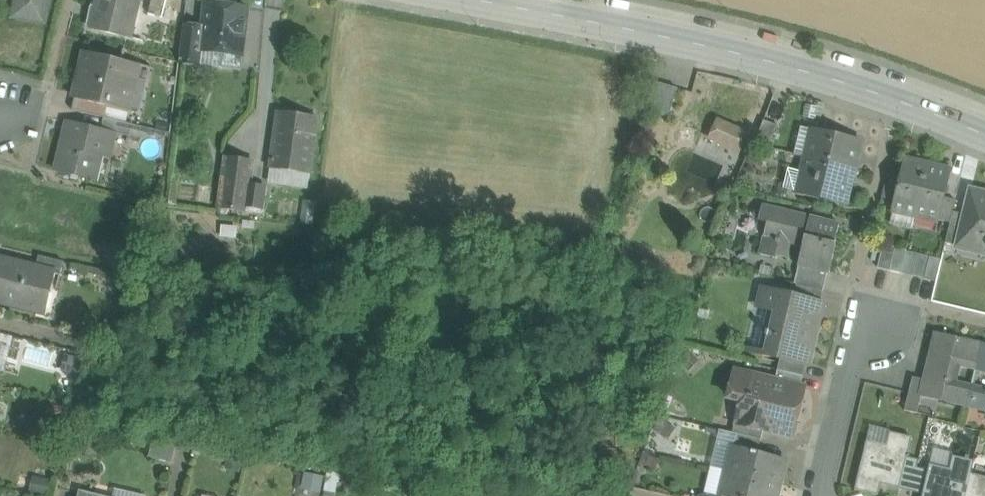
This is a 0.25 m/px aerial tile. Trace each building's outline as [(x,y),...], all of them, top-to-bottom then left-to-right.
[(14,18),(44,23),(49,0),(17,0),(14,18)] [(91,28),(133,38),(142,0),(98,0),(91,28)] [(150,15),(163,18),(167,0),(153,0),(150,15)] [(248,10),(206,5),(203,29),(201,50),(203,50),(201,64),(241,69),(243,55),(248,10)] [(203,29),(184,27),(179,62),(201,64),(203,50),(201,50),(203,29)] [(153,68),(85,52),(73,98),(75,99),(107,107),(129,112),(142,115),(153,68)] [(679,89),(655,82),(647,111),(670,117),(679,89)] [(75,99),(72,111),(104,118),(107,107),(75,99)] [(129,112),(107,107),(104,118),(105,118),(126,124),(129,112)] [(278,112),(270,168),(310,174),(318,118),(278,112)] [(126,124),(105,118),(102,130),(116,133),(130,136),(133,125),(126,124)] [(777,126),(764,121),(755,145),(769,148),(777,126)] [(102,130),(69,122),(57,171),(97,180),(103,156),(106,143),(113,144),(116,133),(102,130)] [(747,134),(719,122),(712,139),(739,151),(747,134)] [(696,143),(696,127),(680,126),(680,143),(696,143)] [(861,140),(800,126),(794,155),(806,158),(806,157),(855,169),(861,140)] [(103,156),(110,158),(113,144),(106,143),(103,156)] [(855,169),(806,157),(806,158),(803,168),(799,186),(797,194),(846,206),(855,169)] [(253,162),(227,159),(218,216),(221,216),(222,209),(245,213),(246,208),(249,186),(250,186),(253,162)] [(928,165),(904,160),(892,209),(916,215),(928,165)] [(787,183),(799,186),(803,168),(791,165),(787,183)] [(950,171),(928,165),(916,215),(938,220),(944,196),(950,171)] [(310,174),(270,168),(268,184),(308,189),(310,174)] [(685,218),(703,219),(703,205),(715,206),(716,178),(686,177),(685,218)] [(250,186),(249,186),(246,208),(262,210),(265,188),(250,186)] [(971,190),(966,214),(958,244),(960,244),(962,238),(984,244),(984,193),(971,190)] [(956,199),(944,196),(938,220),(950,223),(953,211),(956,199)] [(841,224),(771,207),(770,208),(771,209),(760,254),(777,258),(780,245),(781,245),(782,241),(803,246),(799,265),(828,272),(830,272),(837,244),(836,244),(841,224)] [(916,215),(892,209),(889,222),(913,228),(916,215)] [(966,214),(953,211),(950,223),(946,241),(958,244),(966,214)] [(895,247),(884,245),(878,268),(890,271),(895,247)] [(907,250),(895,247),(890,271),(901,273),(907,251),(907,250)] [(918,254),(907,251),(901,273),(913,276),(918,254)] [(918,254),(913,276),(925,278),(930,257),(918,254)] [(64,262),(39,256),(36,268),(56,273),(56,275),(61,276),(64,262)] [(941,259),(930,257),(925,278),(936,281),(941,259)] [(0,260),(0,303),(38,312),(44,288),(52,290),(56,275),(56,273),(36,268),(0,260)] [(828,272),(799,265),(795,284),(797,285),(824,291),(828,272)] [(824,291),(797,285),(794,296),(821,302),(824,291)] [(46,314),(52,290),(44,288),(38,312),(46,314)] [(794,296),(764,288),(759,308),(771,311),(761,352),(750,349),(749,351),(780,359),(806,365),(808,365),(822,302),(794,296)] [(924,380),(921,395),(922,395),(967,406),(971,389),(955,385),(959,365),(976,369),(982,344),(936,333),(924,380)] [(982,344),(976,369),(984,371),(984,345),(982,344)] [(806,365),(780,359),(778,370),(803,376),(806,365)] [(778,370),(775,382),(801,388),(803,376),(778,370)] [(775,382),(736,372),(729,398),(745,402),(740,421),(740,423),(764,428),(791,435),(802,388),(775,382)] [(924,380),(913,377),(905,411),(917,414),(922,395),(921,395),(924,380)] [(971,389),(967,406),(984,411),(984,392),(971,389)] [(764,428),(740,423),(740,421),(736,420),(733,433),(737,434),(761,440),(764,428)] [(885,446),(889,432),(869,428),(866,441),(885,446)] [(910,438),(889,432),(885,446),(866,441),(854,490),(877,495),(881,481),(899,486),(906,457),(910,438)] [(761,440),(737,434),(734,445),(759,451),(761,440)] [(180,444),(157,441),(154,458),(175,463),(180,444)] [(711,467),(728,471),(734,445),(717,441),(711,467)] [(759,451),(734,445),(728,471),(779,484),(786,458),(759,451)] [(919,460),(906,457),(899,486),(898,489),(911,492),(917,469),(919,460)] [(930,466),(928,471),(923,495),(922,495),(966,495),(971,476),(974,462),(953,457),(949,471),(930,466)] [(728,471),(711,467),(705,493),(703,493),(701,493),(699,494),(698,495),(697,495),(722,495),(728,471)] [(917,469),(911,492),(923,495),(928,471),(917,469)] [(304,488),(323,490),(324,473),(305,471),(304,488)] [(728,471),(722,495),(776,495),(779,484),(728,471)] [(971,476),(966,495),(984,495),(984,479),(971,476)] [(146,495),(115,488),(113,495),(146,495)]
